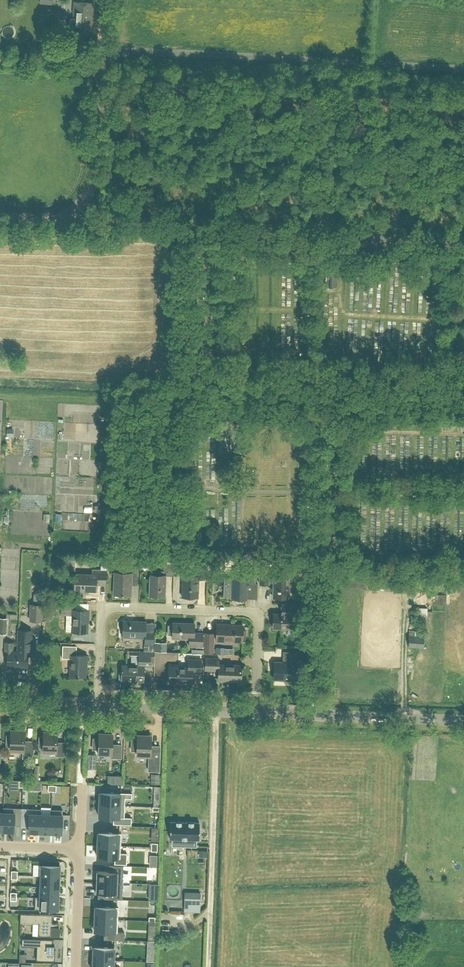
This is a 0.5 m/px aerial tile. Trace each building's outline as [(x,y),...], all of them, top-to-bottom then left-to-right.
[(55,13),(56,4),(46,4),(46,12),(55,13)] [(90,35),(92,6),(74,4),(72,34),(90,35)] [(326,287),(337,287),(338,265),(326,264),(326,271),(325,280),(326,280),(326,287)] [(75,430),(75,439),(84,439),(84,429),(75,430)] [(101,462),(101,450),(95,450),(94,443),(88,443),(89,463),(101,462)] [(78,460),(79,445),(68,445),(68,459),(78,460)] [(75,475),(77,463),(65,461),(63,473),(75,475)] [(42,463),(42,471),(51,470),(51,462),(42,463)] [(89,465),(89,474),(100,474),(100,465),(89,465)] [(93,563),(93,570),(106,570),(106,559),(103,559),(103,563),(93,563)] [(149,596),(164,596),(165,575),(173,576),(173,564),(163,564),(163,575),(150,574),(149,596)] [(114,594),(130,595),(131,581),(137,581),(138,566),(130,565),(130,573),(114,572),(114,594)] [(182,597),(198,597),(198,578),(206,578),(207,565),(196,565),(195,576),(182,575),(182,597)] [(273,597),(288,597),(289,576),(273,576),(273,577),(268,577),(269,569),(260,568),(259,584),(268,584),(268,582),(273,583),(273,597)] [(96,584),(105,584),(106,570),(92,570),(92,574),(75,573),(74,592),(83,592),(83,591),(96,591),(96,584)] [(232,577),(232,581),(225,581),(224,592),(225,594),(227,596),(228,596),(231,597),(231,598),(247,599),(247,583),(255,583),(255,570),(243,570),(243,577),(232,577)] [(66,632),(87,632),(88,618),(89,618),(89,610),(75,610),(76,603),(61,602),(61,615),(72,615),(71,631),(66,631),(66,632)] [(30,604),(29,620),(42,621),(43,604),(30,604)] [(304,614),(304,605),(282,604),(282,613),(273,613),(272,628),(293,629),(294,614),(304,614)] [(6,633),(6,618),(17,618),(17,613),(7,613),(7,618),(0,617),(0,633),(6,633)] [(152,647),(153,647),(153,632),(145,631),(146,621),(139,621),(133,620),(133,621),(123,620),(122,641),(123,641),(123,637),(144,638),(144,645),(152,645),(152,647)] [(172,622),(172,625),(168,624),(167,635),(172,635),(172,637),(189,638),(189,646),(202,646),(203,633),(194,632),(194,623),(172,622)] [(245,630),(242,630),(243,625),(217,624),(216,640),(242,641),(242,639),(245,639),(245,630)] [(17,651),(18,651),(17,666),(28,667),(28,652),(31,652),(31,643),(27,642),(28,630),(18,629),(17,651)] [(424,632),(409,631),(408,646),(423,647),(424,632)] [(204,652),(213,652),(214,633),(205,633),(204,652)] [(18,651),(17,651),(13,651),(14,642),(5,641),(4,651),(7,651),(6,666),(17,666),(18,651)] [(167,642),(155,642),(155,651),(166,651),(167,642)] [(69,677),(86,677),(86,665),(87,665),(87,655),(76,655),(76,646),(62,645),(62,658),(70,659),(69,677)] [(292,686),(293,686),(294,674),(295,674),(295,671),(294,671),(294,665),(303,665),(303,652),(283,651),(283,652),(289,653),(289,662),(274,661),(273,679),(293,680),(292,686)] [(121,681),(144,682),(144,666),(150,666),(151,652),(139,652),(138,665),(121,664),(121,681)] [(218,680),(240,681),(241,665),(219,664),(219,658),(205,658),(205,670),(218,670),(218,680)] [(169,682),(192,683),(193,672),(201,673),(201,659),(189,659),(188,666),(170,666),(169,682)] [(24,730),(11,730),(11,735),(7,735),(6,745),(11,746),(10,751),(26,751),(26,754),(33,754),(33,741),(23,741),(24,730)] [(56,732),(44,731),(44,736),(39,736),(39,747),(43,747),(43,752),(58,753),(58,755),(65,755),(66,742),(56,742),(56,732)] [(93,738),(93,749),(99,749),(98,754),(114,755),(114,757),(121,758),(121,745),(111,744),(112,734),(99,733),(99,738),(93,738)] [(137,740),(131,740),(131,750),(137,751),(137,756),(152,756),(152,763),(159,763),(160,746),(150,746),(150,735),(138,735),(137,740)] [(99,804),(124,805),(125,798),(131,798),(132,793),(100,791),(99,804)] [(124,818),(124,805),(99,804),(98,816),(124,818)] [(3,812),(2,830),(14,831),(14,808),(3,807),(2,812),(3,812)] [(40,813),(41,813),(41,809),(23,808),(23,815),(29,816),(28,831),(39,832),(40,813)] [(51,814),(50,832),(61,833),(62,810),(51,809),(50,814),(51,814)] [(41,813),(40,813),(39,832),(50,832),(51,814),(50,814),(41,813)] [(170,839),(172,839),(187,839),(187,846),(196,846),(196,839),(199,839),(199,822),(170,821),(170,839)] [(97,844),(120,845),(121,833),(98,832),(97,844)] [(120,845),(97,844),(97,857),(120,858),(120,845)] [(188,848),(176,848),(177,856),(188,855),(188,848)] [(41,864),(41,876),(59,876),(59,865),(41,864)] [(96,871),(96,881),(122,882),(123,865),(115,865),(114,871),(96,871)] [(40,886),(58,887),(59,876),(41,876),(40,886)] [(96,881),(95,892),(101,892),(101,898),(121,899),(122,882),(96,881)] [(38,886),(37,897),(58,898),(58,887),(40,886),(38,886)] [(185,892),(184,911),(199,911),(200,892),(185,892)] [(37,897),(35,896),(35,908),(58,909),(58,898),(37,897)] [(95,918),(117,919),(118,907),(95,906),(95,918)] [(192,912),(175,913),(176,923),(193,922),(192,912)] [(33,923),(38,923),(38,935),(58,936),(58,935),(59,927),(58,927),(58,923),(52,922),(53,914),(20,913),(20,923),(32,924),(33,923)] [(94,931),(108,931),(107,939),(124,940),(124,932),(117,932),(117,919),(95,918),(94,931)] [(21,946),(36,946),(36,960),(54,961),(55,949),(54,949),(54,945),(52,945),(52,939),(21,938),(21,946)] [(114,947),(93,946),(93,959),(113,960),(114,947)] [(113,960),(93,959),(92,966),(118,966),(113,966),(113,960)]
